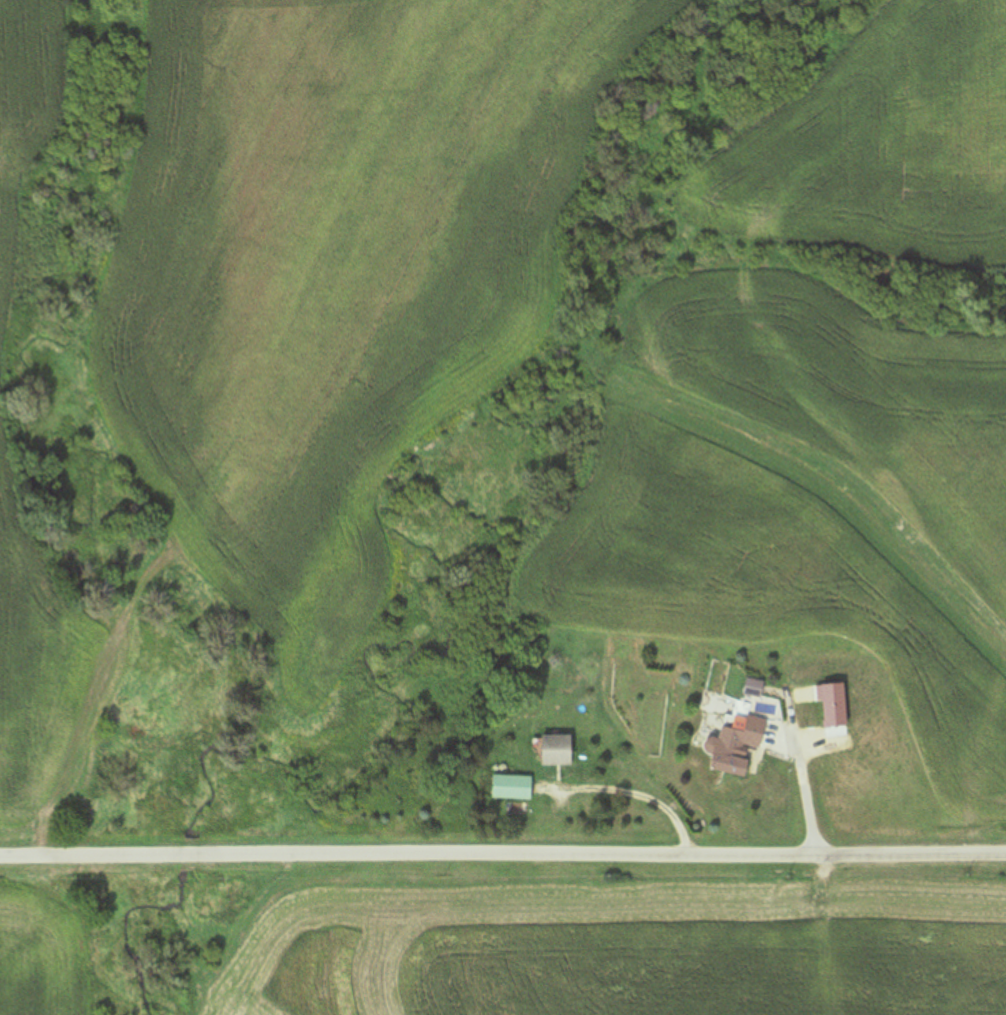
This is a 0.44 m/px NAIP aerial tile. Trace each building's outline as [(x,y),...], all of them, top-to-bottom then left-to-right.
[(748,695),(763,695),(763,681),(748,681),(748,695)] [(746,778),(752,748),(762,750),(767,720),(748,716),(750,704),(737,702),(734,717),(725,715),(714,772),(746,778)] [(572,737),(543,737),(543,767),(572,767),(572,737)] [(493,799),(532,799),(532,776),(493,776),(493,799)]
